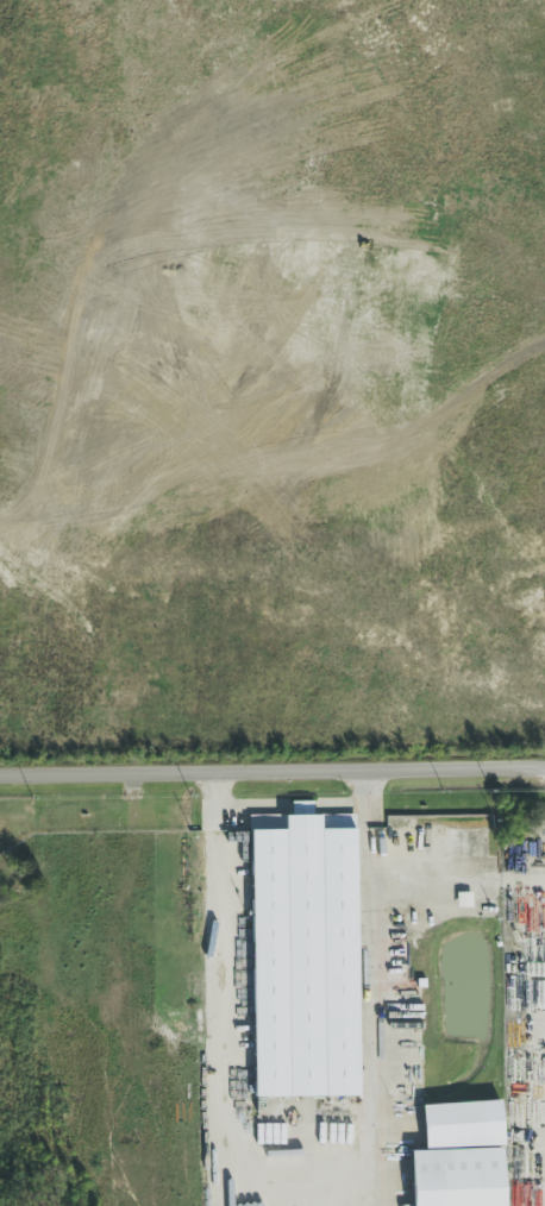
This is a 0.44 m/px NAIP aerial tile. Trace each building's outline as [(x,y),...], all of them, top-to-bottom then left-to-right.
[(484,859),(483,910),(500,910),(500,856),(488,856),(488,827),(444,827),(444,816),(383,815),(383,856),(443,856),(443,859),(484,859)] [(359,1097),(358,885),(355,885),(355,872),(359,872),(359,829),(349,829),(349,816),(250,816),(250,997),(239,997),(240,1098),(359,1097)] [(503,1150),(501,1150),(500,1103),(420,1105),(421,1151),(406,1151),(407,1205),(505,1205),(503,1150)]
